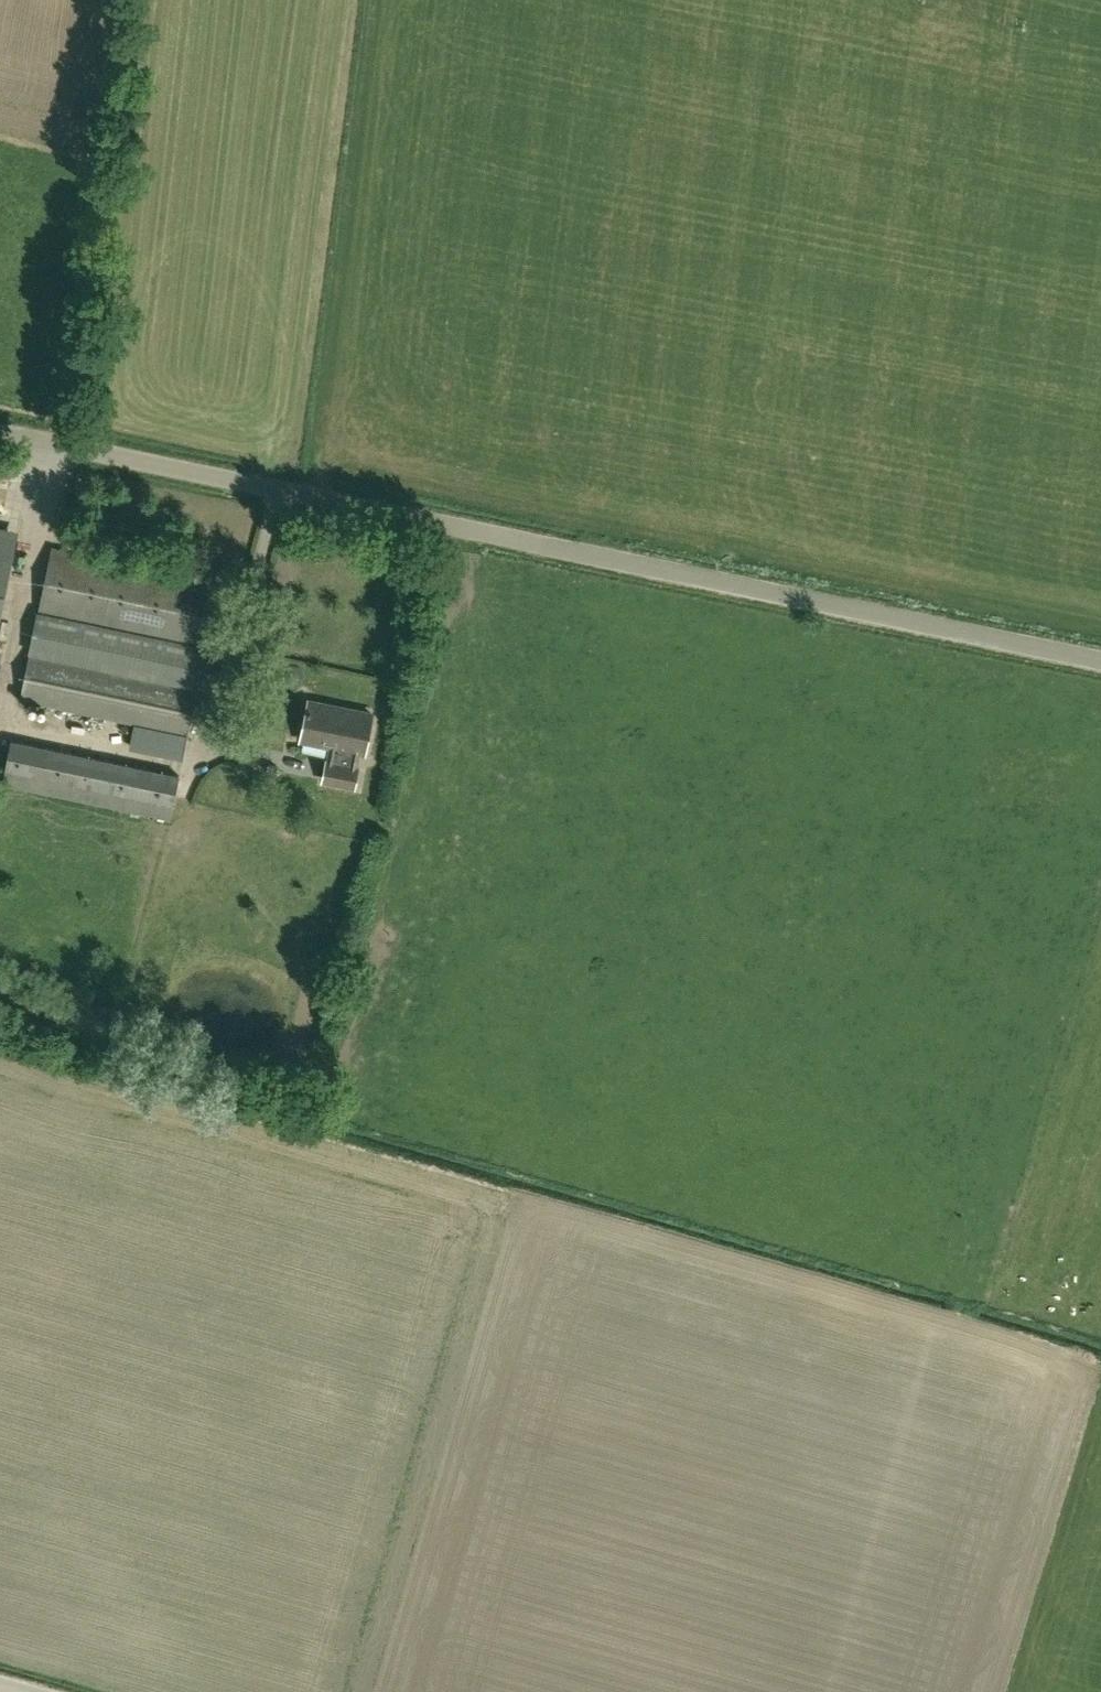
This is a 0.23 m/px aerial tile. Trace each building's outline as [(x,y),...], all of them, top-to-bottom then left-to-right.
[(187,734),(206,647),(220,582),(52,549),(21,699),(187,734)] [(0,552),(0,611),(12,554),(0,552)] [(309,701),(301,739),(332,745),(329,762),(327,762),(324,780),(354,786),(358,768),(355,767),(358,751),(364,752),(372,714),(309,701)] [(182,758),(187,736),(133,725),(129,746),(182,758)] [(12,741),(3,784),(170,818),(179,775),(12,741)]
